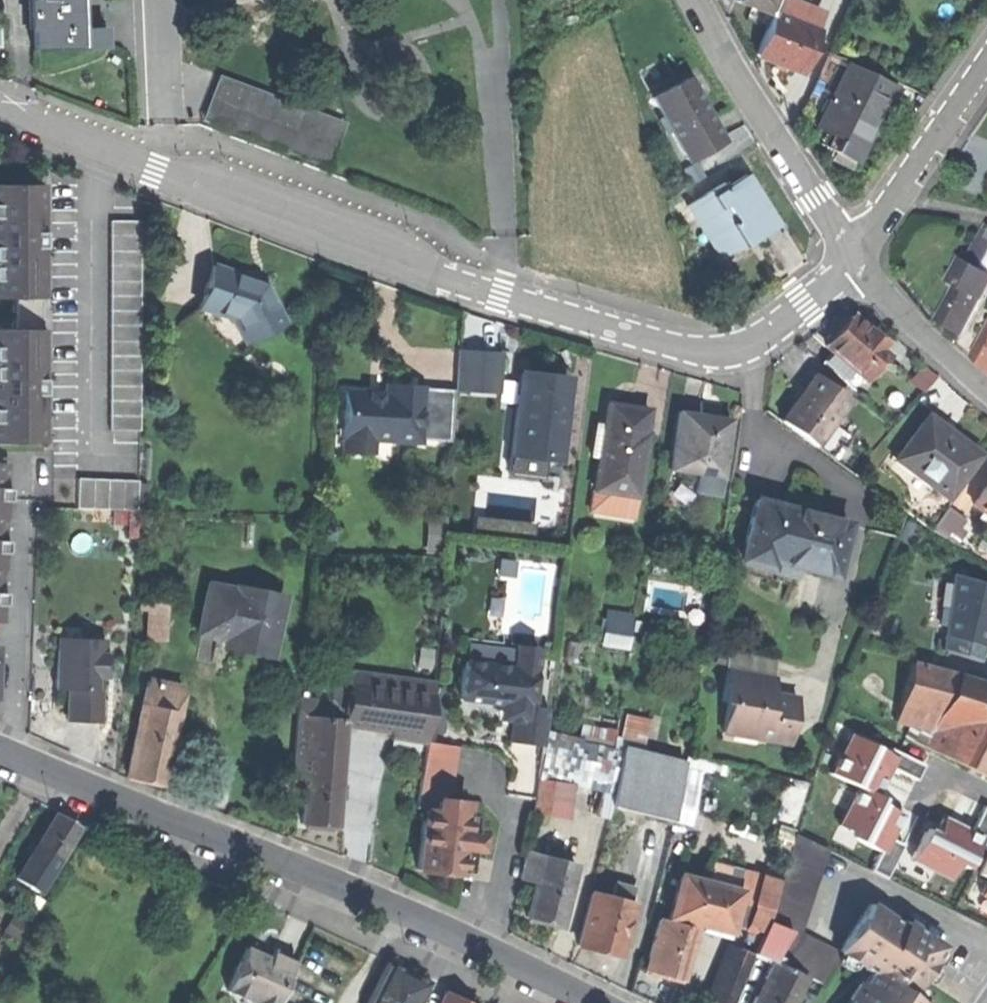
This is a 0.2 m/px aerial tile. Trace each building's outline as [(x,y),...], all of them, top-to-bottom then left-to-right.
[(107,44),(107,27),(85,28),(84,0),(34,0),(34,6),(30,6),(30,20),(35,20),(36,50),(59,49),(87,48),(86,45),(107,44)] [(773,13),(778,0),(739,0),(754,6),(773,13)] [(773,13),(811,28),(819,8),(799,0),(778,0),(773,13)] [(811,28),(773,13),(757,54),(780,63),(802,72),(818,31),(811,28)] [(896,85),(849,63),(831,100),(824,114),(818,128),(841,139),(843,140),(846,132),(868,143),(883,113),(896,85)] [(343,120),(216,73),(199,118),(327,164),(343,120)] [(689,79),(654,98),(688,159),(723,140),(707,110),(699,97),(697,98),(689,83),(691,81),(689,79)] [(815,110),(824,114),(831,100),(822,96),(815,110)] [(859,162),(868,143),(846,132),(843,140),(841,139),(835,150),(859,162)] [(724,182),(688,204),(700,222),(708,217),(717,232),(709,237),(722,258),(746,243),(743,238),(755,231),(758,236),(759,237),(777,225),(747,175),(727,188),(724,182)] [(42,183),(0,183),(0,297),(41,297),(42,183)] [(709,237),(717,232),(708,217),(700,222),(709,237)] [(137,219),(108,219),(107,429),(137,429),(137,219)] [(752,240),(758,236),(755,231),(743,238),(746,243),(752,240)] [(971,254),(983,260),(986,252),(986,245),(980,241),(979,240),(971,254)] [(967,252),(964,257),(980,265),(983,260),(971,254),(967,252)] [(959,284),(982,297),(986,289),(986,270),(980,265),(964,257),(952,280),(959,284)] [(233,271),(214,265),(200,307),(232,317),(238,314),(251,338),(284,322),(264,281),(259,286),(249,283),(250,277),(233,271)] [(950,325),(963,332),(982,297),(959,284),(940,319),(950,325)] [(245,341),(251,338),(238,314),(232,317),(245,341)] [(851,316),(825,345),(864,379),(880,361),(871,353),(876,348),(881,342),(863,326),(851,316)] [(42,328),(0,328),(0,441),(42,441),(42,328)] [(459,390),(504,389),(503,345),(458,346),(459,390)] [(884,356),(876,348),(871,353),(880,361),(884,356)] [(542,376),(521,373),(512,453),(558,459),(568,379),(542,376)] [(780,421),(815,445),(817,442),(831,422),(848,398),(814,374),(798,396),(780,421)] [(343,391),(341,438),(342,439),(372,440),(419,443),(419,441),(451,442),(454,390),(423,389),(423,386),(403,385),(385,384),(384,398),(368,398),(368,393),(343,391)] [(630,406),(607,402),(603,427),(644,433),(648,408),(645,408),(630,406)] [(702,415),(679,411),(670,468),(699,472),(696,491),(718,494),(730,419),(702,415)] [(927,415),(922,421),(946,439),(951,433),(927,415)] [(945,498),(978,454),(955,437),(951,433),(946,439),(922,421),(893,459),(945,498)] [(837,427),(831,422),(817,442),(823,447),(837,427)] [(647,434),(644,433),(603,427),(603,431),(599,457),(594,490),(637,496),(647,434)] [(591,456),(599,457),(603,431),(595,430),(591,456)] [(372,455),(372,440),(342,439),(342,453),(372,455)] [(557,469),(558,459),(512,453),(510,463),(551,468),(557,469)] [(509,476),(549,481),(551,468),(510,463),(509,476)] [(135,479),(75,477),(74,505),(134,508),(135,479)] [(972,504),(980,510),(986,515),(986,483),(977,497),(972,504)] [(966,513),(972,504),(977,497),(961,486),(949,502),(966,513)] [(634,516),(637,496),(594,490),(591,509),(634,516)] [(775,503),(755,498),(741,554),(739,559),(743,560),(770,567),(772,559),(797,566),(833,575),(846,522),(796,509),(775,503)] [(776,498),(775,503),(796,509),(798,504),(787,501),(776,498)] [(950,504),(935,525),(956,540),(971,518),(950,504)] [(980,510),(976,515),(976,519),(986,527),(986,515),(980,510)] [(732,568),(740,570),(743,560),(739,559),(741,554),(732,552),(728,567),(730,568),(729,570),(732,571),(732,568)] [(793,583),(797,566),(772,559),(770,567),(743,560),(740,570),(765,577),(764,580),(767,580),(767,579),(794,586),(795,584),(793,583)] [(939,649),(986,656),(986,576),(951,571),(939,649)] [(244,643),(270,649),(282,596),(260,592),(259,598),(247,595),(247,592),(208,583),(198,633),(232,640),(230,648),(236,650),(242,651),(244,643)] [(147,639),(164,640),(165,605),(148,604),(147,639)] [(631,646),(636,610),(607,606),(603,643),(631,646)] [(58,627),(58,639),(81,639),(82,628),(58,627)] [(81,639),(58,639),(56,688),(68,688),(94,689),(95,665),(103,665),(103,640),(81,639)] [(464,643),(461,665),(511,671),(514,650),(464,643)] [(511,671),(461,665),(456,703),(497,708),(512,724),(509,745),(526,747),(543,750),(545,734),(548,713),(529,710),(536,652),(514,650),(511,671)] [(913,728),(929,735),(937,720),(935,719),(954,679),(956,676),(909,661),(898,722),(913,728)] [(339,670),(335,702),(347,703),(349,684),(410,692),(412,680),(339,670)] [(749,673),(727,670),(722,700),(728,701),(722,732),(725,732),(726,725),(757,730),(756,737),(789,743),(797,697),(795,696),(794,698),(773,694),(776,678),(749,673)] [(940,754),(948,737),(958,742),(977,704),(986,709),(986,685),(984,684),(981,691),(954,679),(935,719),(937,720),(929,735),(923,745),(940,754)] [(146,680),(142,703),(177,710),(182,687),(146,680)] [(412,680),(410,692),(433,695),(435,684),(412,680)] [(410,692),(349,684),(347,703),(344,721),(344,723),(387,729),(405,732),(404,737),(427,740),(433,695),(410,692)] [(101,689),(94,689),(68,688),(67,720),(82,720),(100,721),(101,689)] [(301,699),(299,716),(327,719),(328,701),(301,699)] [(328,701),(327,719),(344,721),(347,703),(335,702),(328,701)] [(143,780),(163,784),(177,710),(142,703),(128,777),(143,780)] [(986,753),(986,709),(977,704),(958,742),(950,759),(977,773),(978,771),(981,765),(986,753)] [(327,719),(299,716),(296,758),(307,759),(341,762),(344,723),(344,721),(327,719)] [(725,732),(756,737),(757,730),(726,725),(725,732)] [(848,725),(827,771),(854,783),(834,829),(888,852),(908,806),(883,795),(903,749),(848,725)] [(902,735),(923,745),(929,735),(913,728),(902,735)] [(591,737),(590,743),(610,747),(613,748),(615,736),(592,731),(591,737)] [(578,741),(545,734),(543,750),(540,777),(551,779),(602,790),(610,747),(590,743),(578,741)] [(579,735),(578,741),(590,743),(591,737),(579,735)] [(940,754),(950,759),(958,742),(948,737),(940,754)] [(427,744),(419,789),(439,793),(448,794),(456,748),(427,744)] [(622,750),(613,748),(610,747),(602,790),(612,792),(622,750)] [(622,748),(622,750),(612,792),(609,807),(672,820),(685,761),(622,748)] [(293,791),(304,792),(307,759),(296,758),(293,791)] [(335,827),(341,762),(307,759),(304,792),(302,823),(335,827)] [(547,814),(551,779),(540,777),(535,812),(547,814)] [(791,783),(784,817),(800,820),(807,786),(791,783)] [(986,842),(986,795),(968,786),(952,818),(949,823),(965,831),(986,842)] [(415,809),(421,810),(433,810),(434,800),(439,800),(439,793),(419,789),(415,809)] [(434,800),(433,810),(464,812),(464,802),(439,800),(434,800)] [(433,810),(421,810),(417,869),(438,870),(460,872),(462,846),(462,831),(464,812),(433,810)] [(939,881),(965,831),(949,823),(952,818),(936,810),(908,865),(939,881)] [(478,832),(479,813),(464,812),(462,831),(478,832)] [(39,866),(50,872),(74,831),(71,826),(65,822),(58,818),(51,819),(28,859),(39,866)] [(477,847),(478,832),(462,831),(462,846),(477,847)] [(788,929),(792,930),(822,847),(793,833),(778,879),(766,918),(760,934),(753,952),(771,960),(775,952),(782,955),(779,962),(823,984),(836,958),(787,932),(788,929)] [(522,876),(535,879),(541,854),(529,851),(522,876)] [(575,862),(541,854),(535,879),(526,916),(542,919),(559,924),(575,862)] [(29,883),(39,866),(28,859),(17,876),(29,883)] [(689,920),(727,930),(738,889),(680,874),(669,915),(689,920)] [(745,929),(760,934),(766,918),(778,879),(761,874),(751,903),(753,904),(745,929)] [(615,882),(611,896),(628,901),(631,887),(615,882)] [(598,950),(618,955),(632,902),(628,901),(611,896),(592,891),(577,944),(598,950)] [(21,916),(32,922),(43,904),(32,898),(21,916)] [(840,945),(868,964),(871,958),(877,962),(870,972),(850,1002),(920,1002),(909,995),(921,977),(907,968),(904,958),(923,956),(934,939),(904,920),(900,926),(867,904),(840,945)] [(688,925),(689,920),(669,915),(668,920),(688,925)] [(668,920),(659,917),(645,969),(660,973),(680,979),(694,927),(688,925),(668,920)] [(942,945),(934,939),(923,956),(904,958),(907,968),(921,977),(930,963),(942,945)] [(837,950),(870,972),(877,962),(871,958),(868,964),(840,945),(837,950)] [(292,968),(270,958),(246,947),(227,988),(229,988),(261,1002),(276,1002),(292,968)] [(741,947),(737,958),(746,962),(751,951),(741,947)] [(274,950),(270,958),(292,968),(295,959),(285,955),(274,950)] [(731,956),(721,980),(735,986),(746,962),(737,958),(731,956)] [(802,975),(771,960),(750,1002),(789,1002),(802,975)] [(389,1002),(416,1002),(426,982),(404,971),(386,962),(370,994),(389,1002)] [(714,1002),(728,1002),(735,986),(721,980),(711,1002),(714,1002)] [(229,988),(227,991),(253,1002),(261,1002),(229,988)] [(458,1000),(444,993),(439,1002),(463,1002),(458,1000)] [(370,994),(366,1002),(389,1002),(370,994)]
